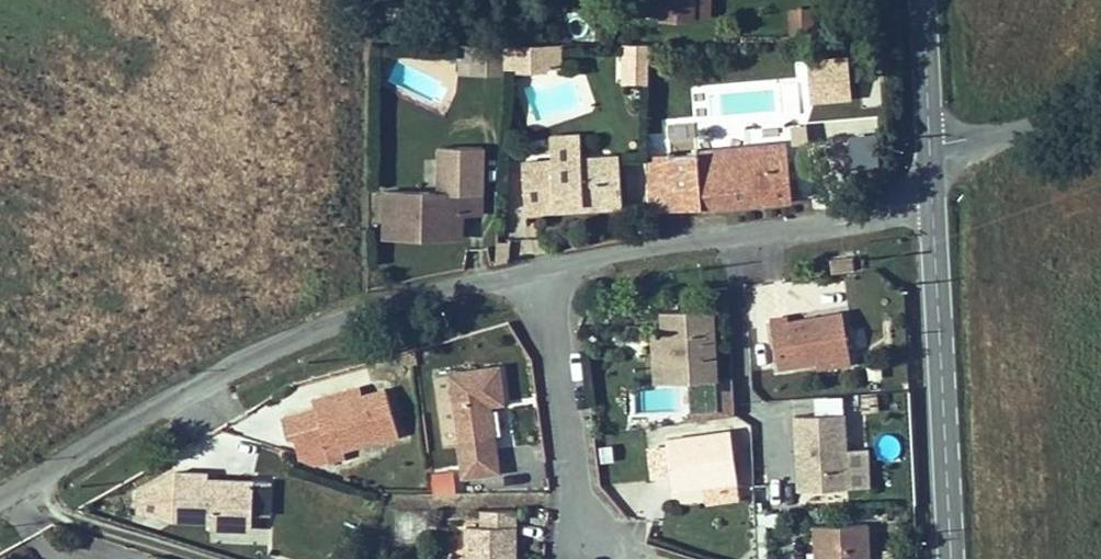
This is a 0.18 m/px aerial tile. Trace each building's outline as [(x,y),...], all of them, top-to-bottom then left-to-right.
[(662,15),(692,16),(693,0),(662,0),(662,15)] [(814,3),(787,3),(787,28),(814,28),(814,3)] [(465,45),(465,58),(477,58),(476,75),(507,75),(508,45),(465,45)] [(625,86),(650,86),(651,45),(625,45),(625,86)] [(845,54),(806,59),(812,99),(851,93),(845,54)] [(476,75),(477,58),(465,58),(465,75),(476,75)] [(665,133),(667,155),(672,206),(791,197),(785,143),(696,152),(695,130),(665,133)] [(556,201),(585,198),(585,207),(621,204),(618,155),(523,161),(527,212),(556,209),(556,201)] [(667,155),(645,157),(649,208),(672,206),(667,155)] [(384,195),(384,241),(426,240),(425,231),(460,230),(460,193),(384,195)] [(556,209),(585,207),(585,198),(556,201),(556,209)] [(460,230),(425,231),(426,240),(460,239),(460,230)] [(855,262),(833,264),(834,278),(856,276),(855,262)] [(660,310),(661,331),(663,381),(715,379),(712,308),(660,310)] [(841,311),(788,320),(787,314),(769,318),(777,366),(816,359),(848,354),(841,311)] [(655,382),(663,381),(661,331),(652,332),(655,382)] [(817,367),(849,361),(848,354),(816,359),(817,367)] [(496,367),(446,374),(455,445),(492,440),(487,404),(502,402),(496,367)] [(312,453),(393,431),(380,385),(355,393),(353,387),(310,399),(312,405),(280,414),(289,447),(312,453)] [(853,392),(854,411),(878,410),(877,391),(853,392)] [(815,394),(816,410),(844,407),(842,392),(815,394)] [(799,472),(801,489),(848,486),(843,413),(796,416),(798,442),(804,442),(806,471),(799,472)] [(735,484),(729,431),(665,439),(672,492),(735,484)] [(251,520),(251,506),(253,472),(214,470),(214,477),(206,476),(207,463),(175,462),(172,508),(209,510),(209,519),(251,520)] [(269,473),(253,472),(251,506),(268,507),(269,473)] [(515,500),(481,500),(481,517),(515,517),(515,500)] [(515,517),(481,517),(467,516),(466,558),(514,558),(515,517)] [(867,524),(815,526),(816,551),(821,551),(822,558),(868,558),(867,524)] [(150,550),(147,558),(178,558),(150,550)]
